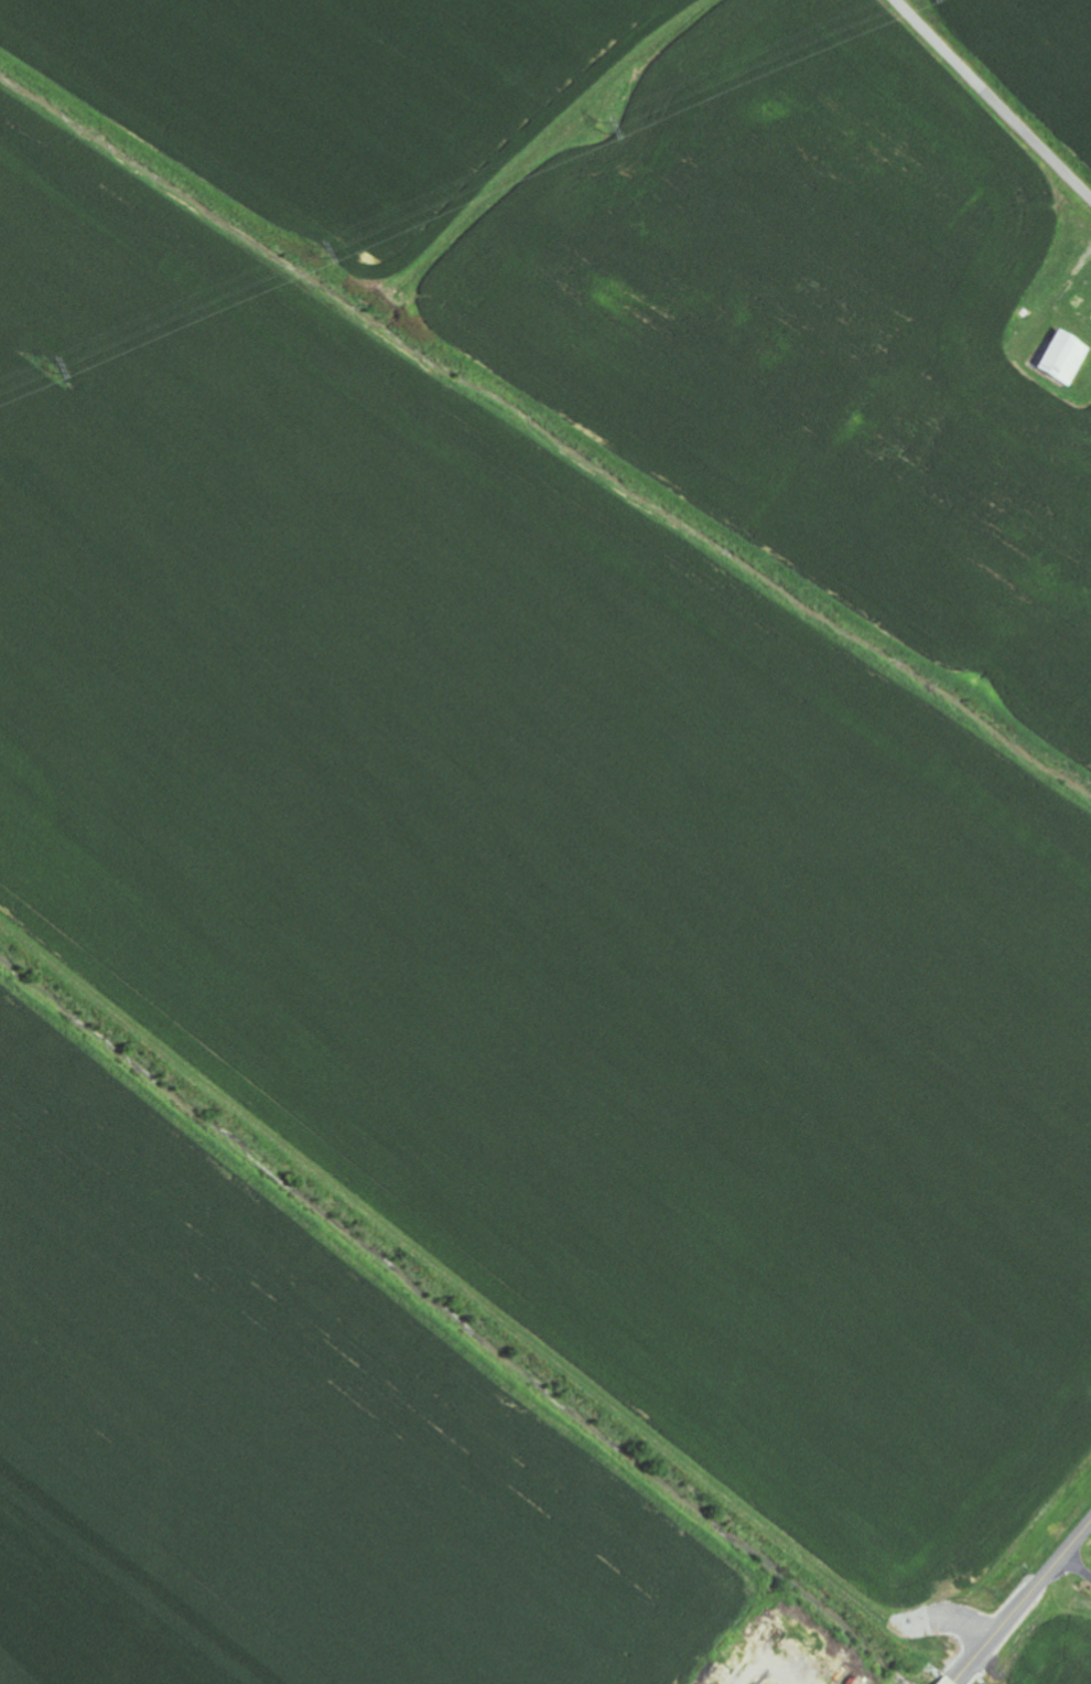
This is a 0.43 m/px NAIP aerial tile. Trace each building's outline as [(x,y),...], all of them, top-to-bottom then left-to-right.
[(1087,348),(1054,330),(1033,369),(1066,388),(1087,348)]
